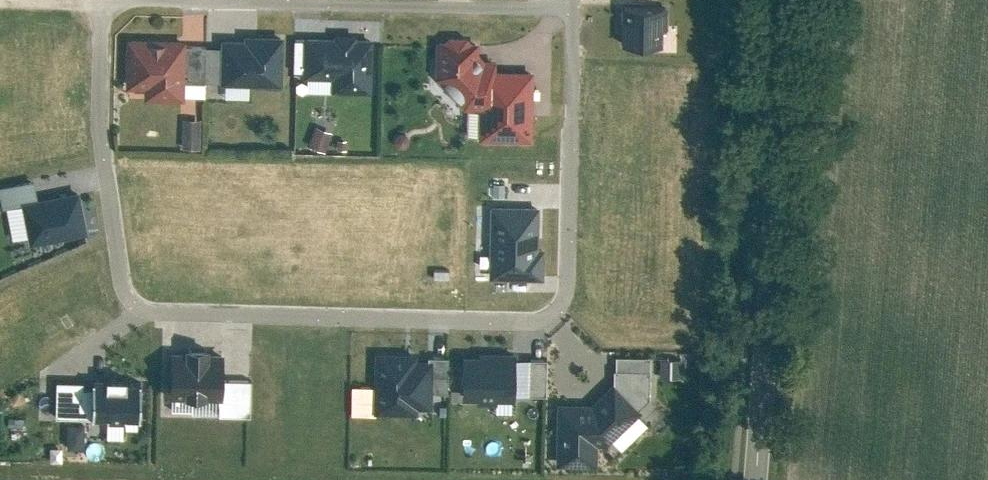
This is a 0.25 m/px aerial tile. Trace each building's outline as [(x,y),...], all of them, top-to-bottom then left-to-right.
[(665,7),(625,5),(624,43),(663,45),(665,7)] [(337,40),(305,39),(304,69),(334,70),(334,85),(371,86),(372,40),(353,40),(353,36),(337,35),(337,40)] [(241,43),(217,42),(215,88),(280,91),(282,40),(242,38),(241,43)] [(182,40),(129,39),(129,82),(148,82),(148,93),(181,94),(182,44),(182,40)] [(531,75),(495,75),(495,65),(483,65),(478,61),(478,45),(431,45),(431,83),(461,114),(477,114),(477,147),(531,147),(531,75)] [(199,118),(185,118),(185,143),(199,143),(199,118)] [(331,130),(318,125),(311,142),(324,147),(331,130)] [(32,185),(0,191),(0,207),(1,212),(20,209),(19,206),(36,203),(32,185)] [(36,203),(19,206),(20,209),(28,249),(85,237),(76,194),(36,203)] [(540,206),(493,205),(492,274),(546,275),(547,244),(539,244),(540,206)] [(225,353),(172,351),(171,399),(223,400),(225,353)] [(422,353),(373,352),(371,414),(417,416),(417,410),(432,411),(433,364),(421,364),(422,353)] [(515,356),(462,353),(460,401),(513,404),(515,356)] [(588,404),(555,404),(555,462),(614,462),(614,436),(642,436),(642,418),(613,383),(588,404)] [(89,385),(53,385),(52,423),(88,423),(89,385)] [(136,426),(136,385),(89,385),(88,423),(89,427),(136,426)]
